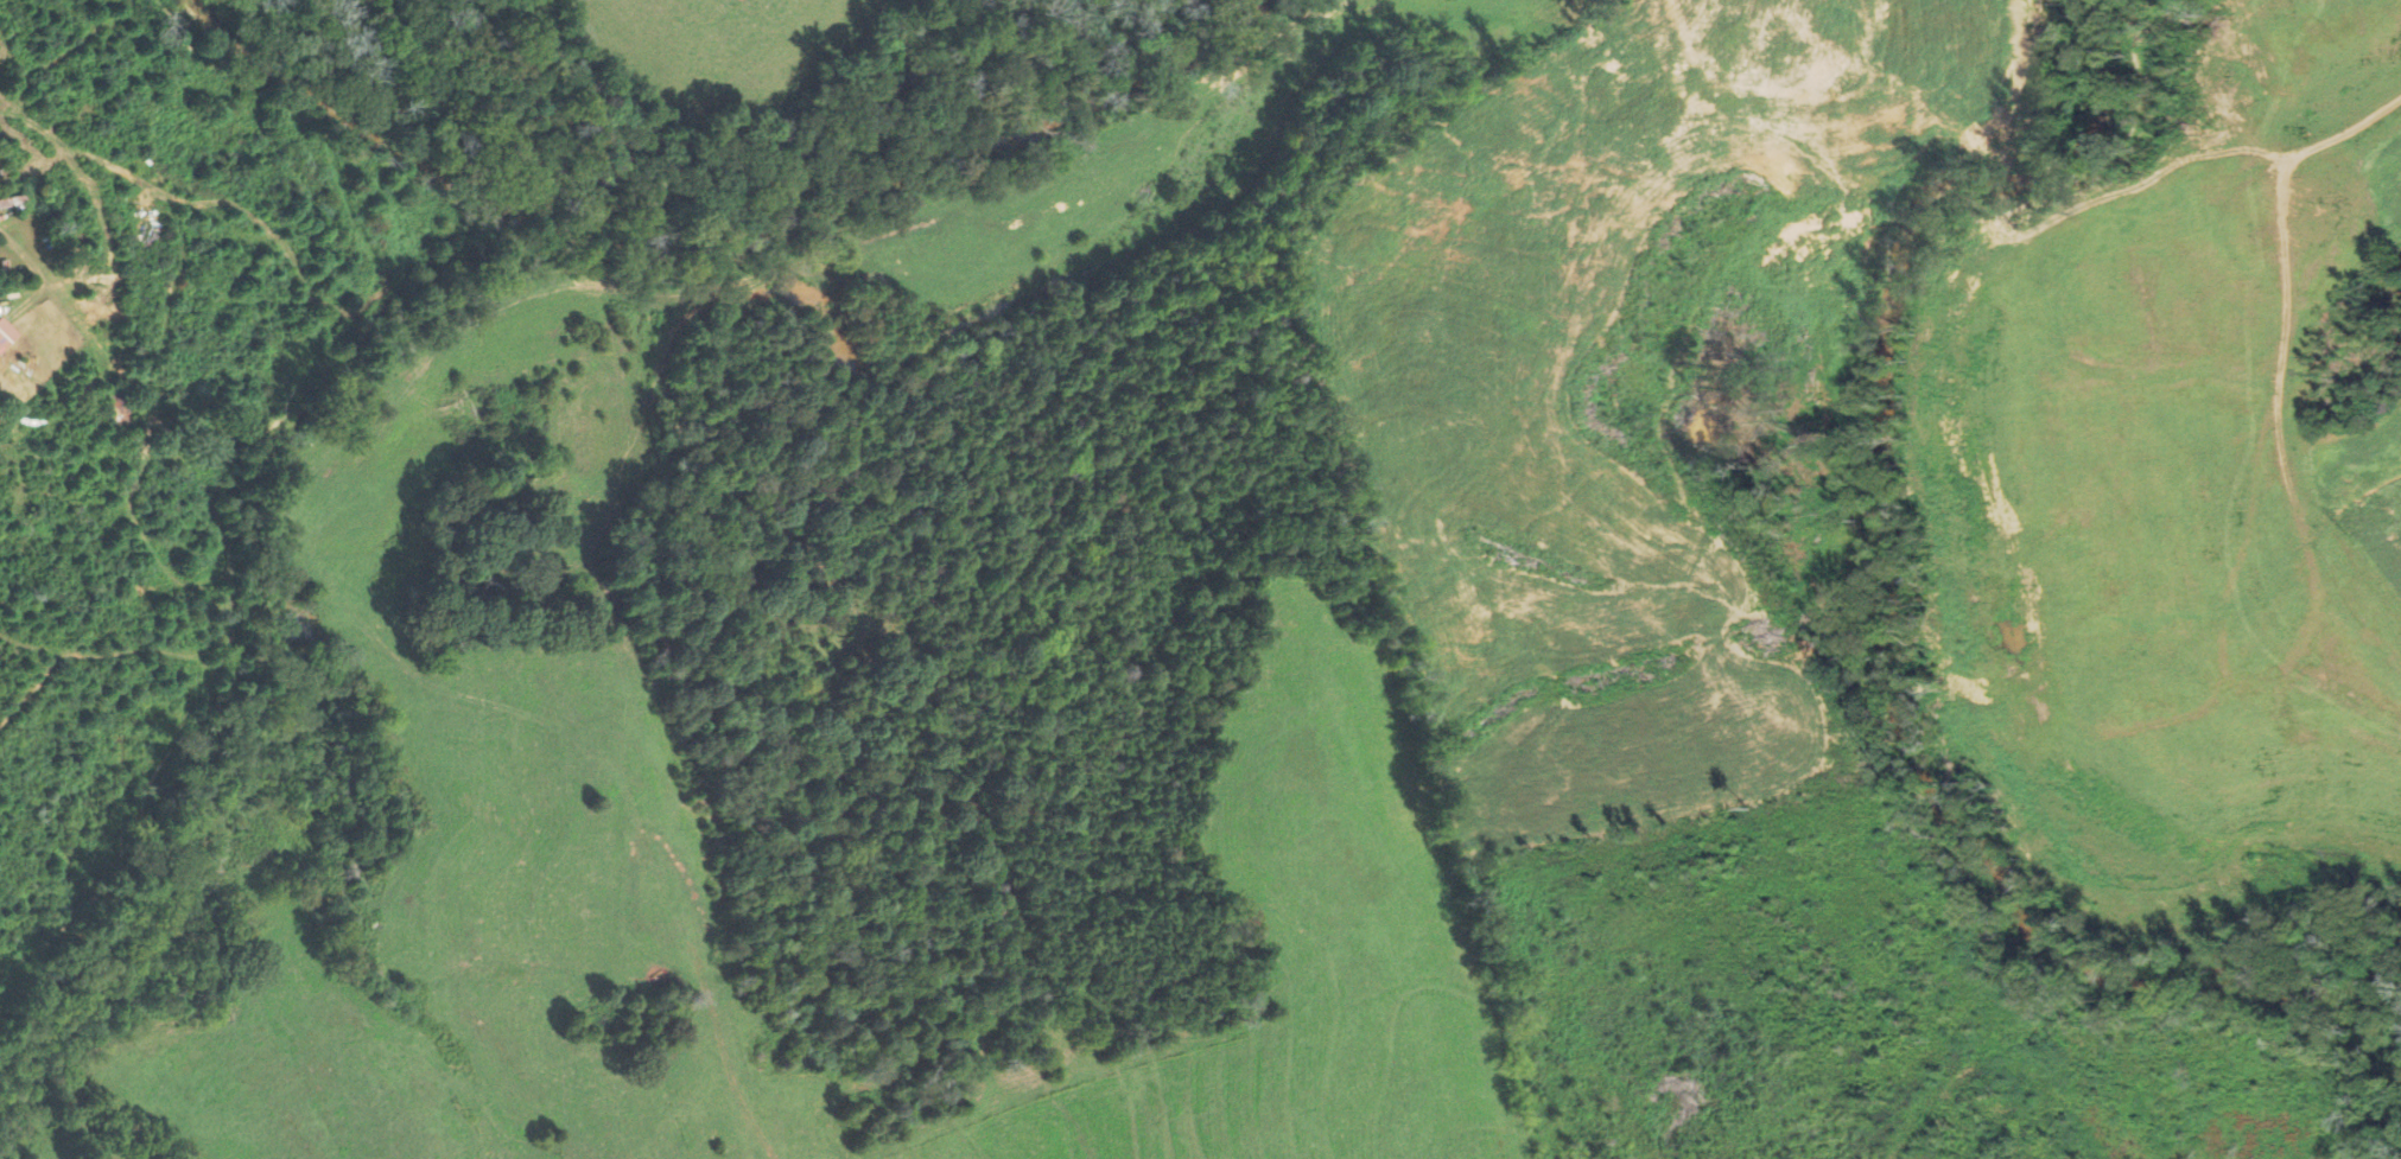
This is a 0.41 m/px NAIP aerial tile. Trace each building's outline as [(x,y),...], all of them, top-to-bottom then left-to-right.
[(0,319),(0,351),(16,335),(0,319)]
